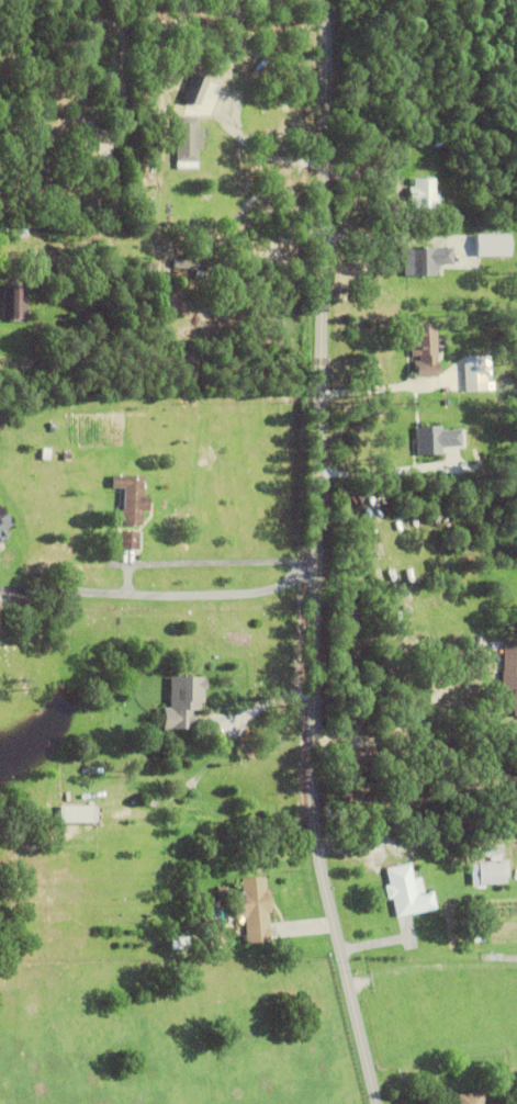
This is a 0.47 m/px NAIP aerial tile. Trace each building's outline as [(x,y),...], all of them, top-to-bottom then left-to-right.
[(181,99),(192,74),(209,80),(199,106),(181,99)] [(198,117),(198,129),(202,129),(203,148),(198,148),(198,162),(176,162),(175,117),(184,117),(184,116),(189,116),(189,117),(198,117)] [(35,135),(48,127),(56,140),(42,148),(35,135)] [(439,196),(440,196),(440,201),(439,201),(439,209),(415,209),(415,202),(409,202),(409,188),(415,188),(414,179),(435,179),(436,190),(436,194),(439,194),(439,196)] [(453,212),(467,212),(467,221),(453,221),(453,212)] [(11,237),(11,223),(27,223),(27,237),(11,237)] [(476,236),(509,235),(509,257),(476,257),(476,236)] [(404,248),(452,248),(453,266),(438,266),(438,271),(436,271),(436,277),(404,277),(404,248)] [(220,263),(218,272),(212,271),(211,280),(194,279),(195,270),(173,269),(175,259),(186,260),(186,255),(199,256),(198,261),(220,263)] [(2,319),(3,285),(27,285),(27,319),(2,319)] [(437,361),(438,378),(416,379),(416,373),(414,373),(414,362),(419,362),(419,356),(412,357),(411,327),(436,326),(438,361),(437,361)] [(487,376),(487,391),(464,392),(463,358),(484,357),(485,376),(487,376)] [(462,430),(462,447),(442,448),(442,454),(417,455),(416,428),(441,427),(441,431),(462,430)] [(42,460),(42,449),(50,449),(49,461),(42,460)] [(142,511),(142,527),(123,526),(123,518),(120,518),(120,510),(124,511),(125,488),(112,488),(113,476),(144,477),(143,497),(149,498),(149,512),(142,511)] [(12,535),(8,530),(17,523),(0,501),(0,544),(12,535)] [(120,550),(120,532),(141,532),(139,551),(120,550)] [(503,642),(516,641),(516,718),(514,718),(514,691),(502,691),(502,673),(504,673),(503,642)] [(203,691),(203,703),(200,703),(200,711),(193,711),(192,731),(162,730),(162,709),(169,709),(169,677),(203,678),(203,680),(205,680),(205,691),(203,691)] [(149,808),(145,807),(145,802),(147,802),(148,799),(151,800),(151,802),(156,803),(155,811),(149,810),(149,808)] [(59,823),(54,823),(54,814),(59,814),(59,808),(95,808),(95,823),(59,823)] [(420,879),(424,895),(428,894),(428,893),(432,892),(436,910),(396,919),(392,900),(386,901),(384,888),(389,887),(385,870),(409,865),(413,880),(420,879)] [(479,866),(504,865),(505,885),(480,887),(479,866)] [(269,890),(271,914),(268,914),(268,927),(245,928),(245,917),(236,919),(234,898),(217,899),(216,889),(226,889),(226,892),(235,892),(235,895),(243,894),(241,880),(265,878),(266,891),(269,890)] [(200,928),(210,927),(211,936),(201,936),(200,928)] [(225,934),(226,947),(212,949),(211,936),(220,935),(220,933),(224,933),(224,934),(225,934)] [(484,1094),(485,1103),(458,1103),(458,1096),(484,1094)]
